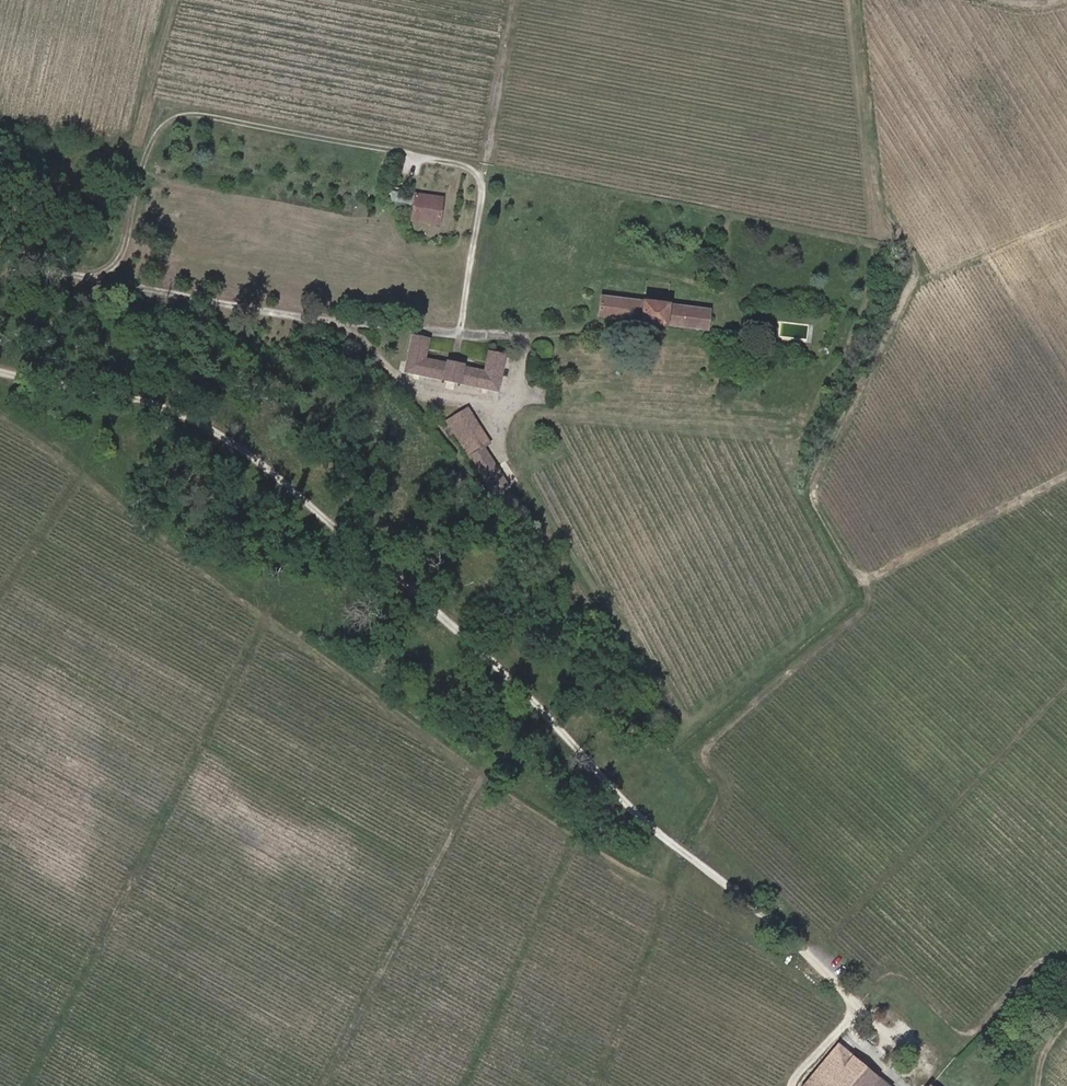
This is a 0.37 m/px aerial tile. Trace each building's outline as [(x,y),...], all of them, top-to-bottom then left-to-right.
[(443,198),(392,191),(391,201),(414,204),(412,221),(439,224),(443,198)] [(709,309),(601,296),(598,317),(707,330),(709,309)] [(469,457),(478,452),(468,437),(477,431),(463,410),(459,413),(444,389),(445,379),(498,391),(505,355),(488,352),(484,370),(426,357),(429,339),(412,335),(405,371),(427,376),(426,389),(469,457)] [(485,475),(497,493),(508,486),(484,448),(478,452),(469,457),(466,459),(479,479),(485,475)] [(837,1044),(802,1085),(871,1085),(877,1078),(837,1044)]
